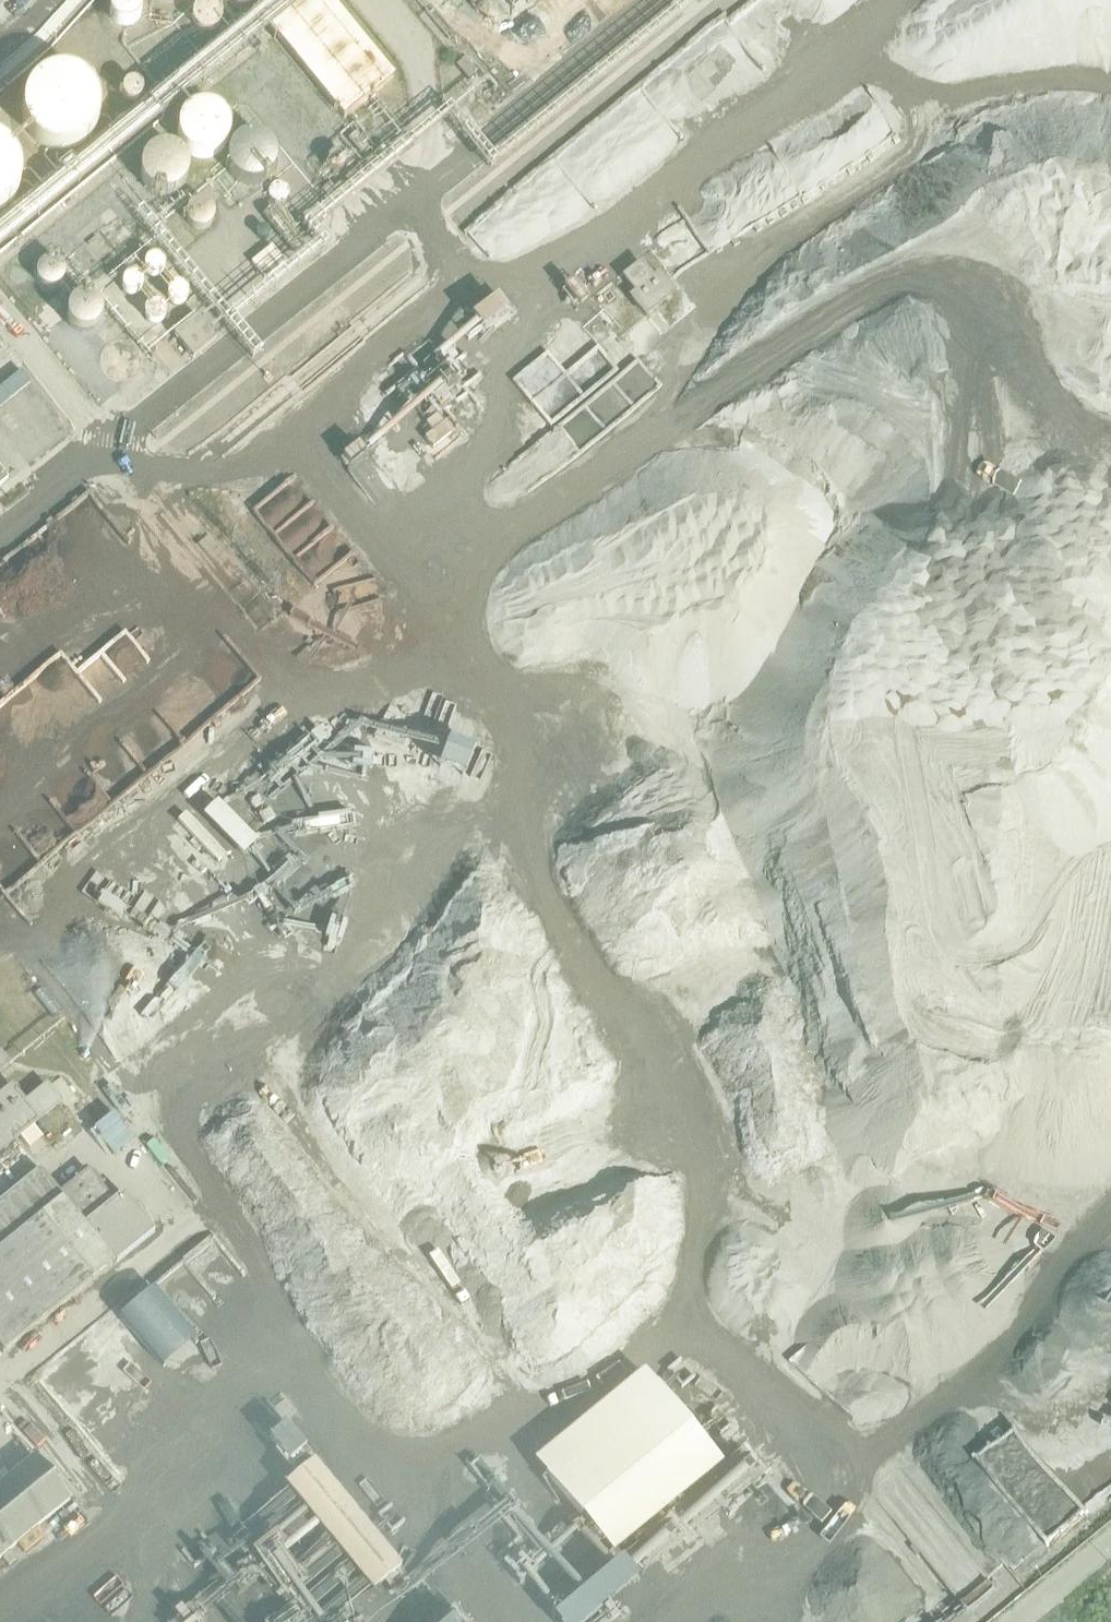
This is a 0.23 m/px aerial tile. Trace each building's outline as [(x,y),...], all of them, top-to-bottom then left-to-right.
[(111,14),(115,21),(122,25),(130,25),(137,21),(141,15),(141,6),(137,0),(115,0),(111,7),(111,14)] [(393,78),(331,0),(304,0),(268,29),(341,120),(393,78)] [(199,31),(205,33),(213,31),(218,26),(220,18),(218,11),(212,7),(205,6),(198,8),(194,14),(193,20),(195,26),(199,31)] [(816,50),(809,32),(782,43),(778,33),(768,37),(763,24),(749,30),(766,70),(816,50)] [(36,139),(48,147),(61,150),(74,148),(86,142),(95,132),(100,119),(100,106),(96,95),(89,86),(79,79),(68,75),(57,75),(46,79),(34,88),(27,100),(25,114),(28,127),(36,139)] [(125,85),(124,91),(127,97),(133,100),(139,99),(143,94),(144,88),(141,82),(135,79),(129,81),(125,85)] [(1005,88),(981,101),(990,118),(1003,111),(1009,123),(1020,117),(1005,88)] [(490,251),(633,204),(713,116),(710,105),(677,105),(640,117),(649,125),(638,128),(629,138),(599,138),(588,150),(574,150),(572,148),(562,152),(552,163),(544,166),(547,168),(546,183),(543,184),(513,217),(483,227),(480,227),(480,241),(490,251)] [(182,130),(183,140),(188,148),(196,154),(205,156),(215,154),(223,149),(228,142),(230,133),(229,124),(224,117),(217,111),(208,109),(199,110),(191,114),(185,121),(182,130)] [(705,243),(842,175),(826,144),(817,148),(806,127),(678,191),(705,243)] [(272,171),(274,163),(272,154),(267,147),(260,142),(252,140),(243,141),(235,146),(232,149),(230,154),(228,158),(228,163),(228,166),(229,172),(232,176),(234,179),(242,184),(250,186),(259,184),(267,179),(270,176),(272,171)] [(7,207),(15,197),(20,185),(20,172),(16,161),(9,151),(0,145),(0,211),(7,207)] [(185,182),(186,173),(185,165),(180,158),(172,152),(165,151),(156,152),(148,157),(145,160),(142,164),(141,169),(140,173),(141,177),(142,182),(144,186),(147,190),(155,195),(163,196),(172,195),(179,190),(183,186),(185,182)] [(996,229),(997,216),(996,206),(993,194),(987,183),(980,173),(972,167),(960,160),(947,156),(937,155),(924,156),(914,158),(903,164),(894,170),(886,179),(879,190),(875,203),(874,215),(875,228),(878,239),(884,251),(891,259),(899,266),(909,272),(924,277),(933,278),(944,278),(956,274),(963,271),(970,268),(978,261),(986,251),(992,242),(996,229)] [(190,213),(193,220),(199,224),(206,225),(212,222),(216,217),(217,210),(216,204),(211,200),(206,198),(197,199),(191,205),(190,213)] [(240,242),(239,247),(242,253),(248,256),(254,255),(258,250),(258,244),(255,239),(250,237),(245,238),(240,242)] [(281,245),(257,252),(263,272),(286,265),(281,245)] [(222,255),(221,260),(224,266),(230,269),(236,268),(240,263),(240,257),(237,252),(232,250),(226,251),(222,255)] [(39,271),(41,277),(46,282),(53,284),(60,282),(65,277),(67,269),(64,261),(58,256),(49,256),(43,259),(40,264),(39,271)] [(147,262),(146,268),(149,274),(154,277),(161,275),(165,271),(165,264),(162,260),(157,257),(151,258),(147,262)] [(624,279),(637,295),(631,299),(648,321),(679,296),(662,275),(657,279),(644,264),(624,279)] [(125,281),(124,286),(127,292),(133,295),(139,294),(143,289),(143,283),(140,278),(135,276),(129,277),(125,281)] [(170,290),(169,296),(172,302),(177,304),(184,303),(188,298),(188,292),(185,287),(180,285),(178,285),(174,286),(170,290)] [(72,310),(75,318),(80,323),(87,326),(95,326),(101,322),(106,316),(107,309),(106,301),(101,295),(94,292),(87,291),(79,295),(74,302),(72,310)] [(423,380),(410,406),(383,426),(381,431),(345,458),(361,479),(391,495),(398,490),(405,494),(422,481),(433,460),(467,434),(452,413),(455,407),(464,400),(474,382),(462,367),(477,355),(476,356),(510,331),(523,308),(502,297),(487,309),(479,323),(472,329),(464,325),(451,334),(429,376),(423,380)] [(889,321),(912,308),(908,301),(885,313),(889,321)] [(148,309),(147,315),(149,320),(155,323),(161,322),(166,317),(166,311),(163,306),(158,304),(152,305),(148,309)] [(197,317),(174,336),(192,358),(215,339),(197,317)] [(107,364),(111,371),(119,374),(127,375),(135,371),(140,365),(142,357),(141,348),(135,341),(127,338),(118,338),(111,343),(106,349),(105,357),(107,364)] [(20,368),(0,384),(0,430),(28,465),(70,431),(20,368)] [(9,480),(0,469),(0,487),(9,480)] [(119,670),(130,689),(160,671),(148,652),(119,670)] [(53,750),(15,703),(0,715),(0,792),(53,750)] [(326,774),(167,891),(196,930),(267,877),(266,876),(354,811),(326,774)] [(137,957),(112,927),(75,957),(99,987),(137,957)] [(11,1065),(0,1052),(0,1074),(11,1065)] [(65,1101),(49,1081),(27,1099),(14,1082),(0,1093),(0,1154),(65,1101)] [(114,1203),(90,1173),(61,1196),(41,1171),(0,1205),(0,1349),(4,1355),(61,1309),(154,1233),(124,1195),(114,1203)] [(214,1234),(125,1314),(169,1362),(258,1281),(214,1234)] [(714,1462),(638,1369),(529,1459),(605,1552),(714,1462)] [(371,1587),(398,1565),(310,1458),(284,1479),(371,1587)] [(13,1549),(71,1502),(36,1459),(15,1476),(0,1488),(0,1560),(13,1549)] [(615,1558),(548,1613),(556,1621),(576,1621),(630,1577),(615,1558)]
